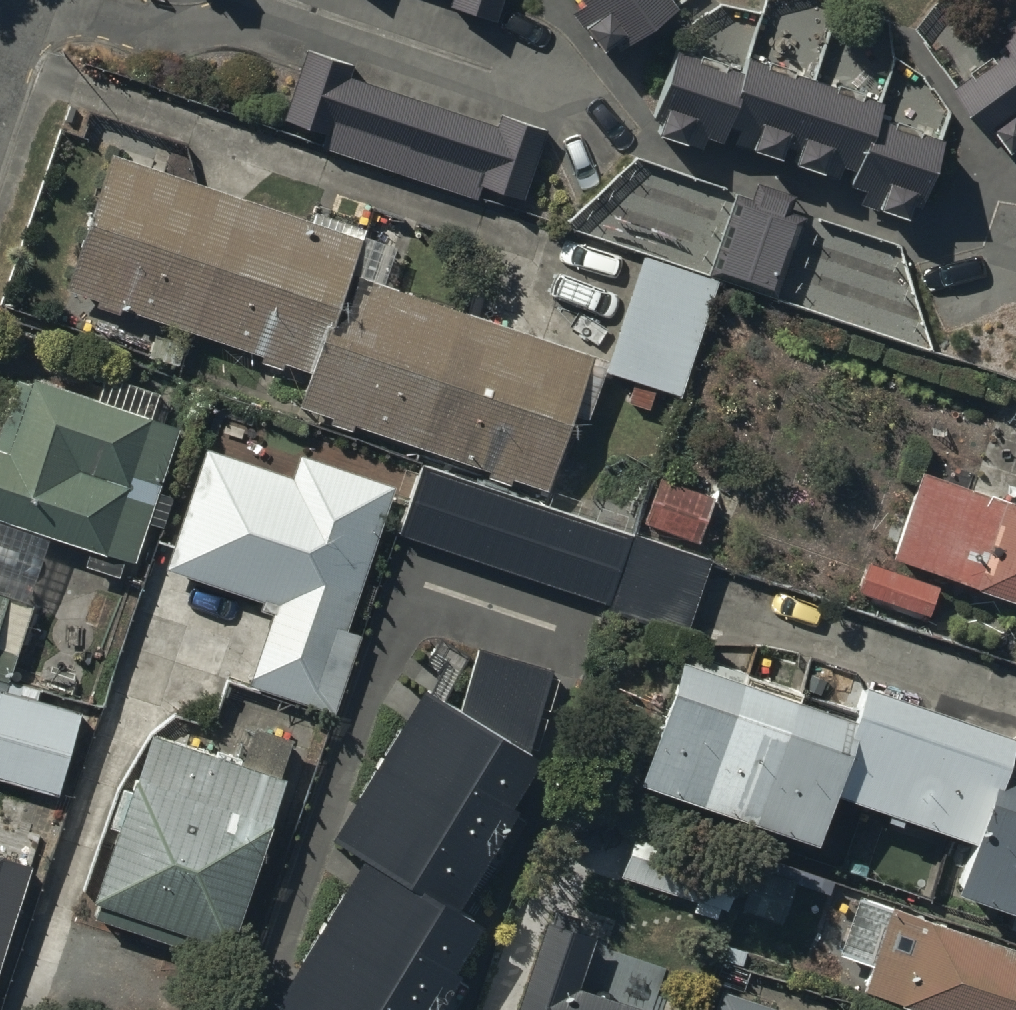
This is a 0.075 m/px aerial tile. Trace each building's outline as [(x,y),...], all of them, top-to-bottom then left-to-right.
[(490,12),(494,0),(457,0),(490,12)] [(585,7),(582,9),(600,35),(612,27),(619,36),(670,0),(580,0),(585,7)] [(954,104),(999,161),(1007,155),(1015,167),(1015,166),(1015,33),(999,46),(1006,55),(970,83),(974,88),(954,104)] [(319,140),(476,193),(480,181),(520,194),(546,117),(497,101),(493,113),(350,64),(355,51),(307,34),(279,115),(323,129),(319,140)] [(733,62),(668,39),(643,111),(654,115),(650,127),(680,138),(682,133),(696,138),(701,125),(714,130),(720,115),(730,118),(726,130),(746,137),(745,141),(774,152),(779,137),(791,141),(786,155),(816,166),(819,158),(843,167),(841,172),(858,178),(855,189),(873,195),(872,198),(903,209),(912,186),(919,189),(939,135),(871,111),(878,91),(740,41),(733,62)] [(357,230),(106,144),(60,278),(94,290),(92,296),(118,305),(120,300),(258,347),(255,353),(280,361),(282,354),(306,361),(294,395),(328,407),(325,415),(350,423),(352,416),(483,462),(481,468),(507,478),(510,470),(543,481),(558,439),(568,443),(575,423),(566,420),(572,404),(584,408),(599,363),(585,358),(588,347),(345,264),(357,230)] [(644,260),(604,377),(633,387),(626,409),(649,417),(657,395),(681,404),(721,284),(775,302),(804,217),(794,214),(797,203),(757,190),(754,198),(736,192),(714,258),(703,255),(697,273),(708,277),(706,281),(644,260)] [(175,438),(149,429),(159,397),(106,380),(98,406),(17,380),(0,435),(0,787),(54,805),(80,722),(33,707),(38,691),(12,682),(35,613),(30,611),(51,547),(90,559),(86,573),(120,584),(125,567),(133,570),(175,438)] [(344,625),(391,481),(300,447),(293,468),(204,440),(165,562),(263,593),(260,604),(269,607),(246,679),(331,706),(356,629),(344,625)] [(915,458),(884,547),(865,540),(852,579),(926,605),(939,568),(1015,595),(1015,493),(915,458)] [(710,564),(423,467),(399,536),(687,633),(710,564)] [(658,472),(641,518),(695,537),(711,491),(658,472)] [(674,649),(633,771),(810,830),(826,783),(961,829),(943,883),(1015,907),(1015,767),(992,759),(1005,720),(857,671),(845,706),(674,649)] [(326,823),(360,844),(267,994),(293,1009),(422,1009),(453,960),(449,957),(477,912),(452,896),(513,798),(501,790),(535,736),(424,667),(326,823)] [(219,942),(276,772),(231,757),(234,748),(150,720),(147,731),(145,730),(130,775),(125,773),(122,783),(114,780),(101,820),(109,822),(84,898),(89,900),(85,911),(210,953),(214,941),(219,942)] [(738,862),(630,823),(611,874),(690,903),(687,911),(716,922),(738,862)] [(0,845),(0,937),(27,853),(0,845)] [(862,884),(844,933),(871,943),(858,981),(940,1009),(1015,1009),(1015,938),(862,884)] [(578,976),(593,928),(571,921),(576,903),(552,895),(547,913),(540,911),(510,1009),(665,1009),(667,1003),(578,976)] [(780,1009),(721,989),(714,1009),(780,1009)]
